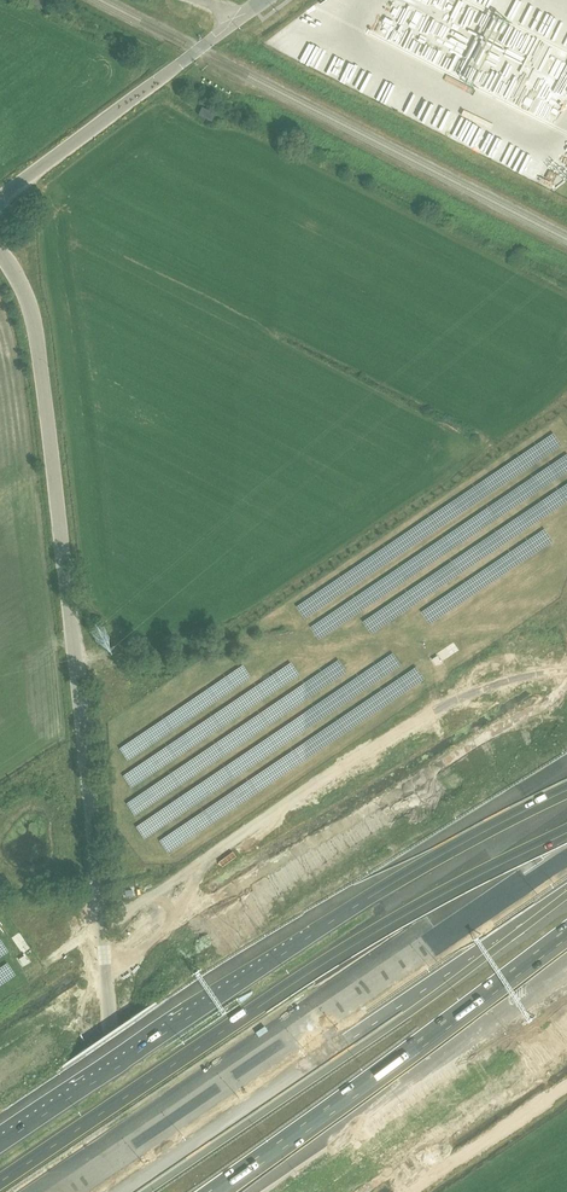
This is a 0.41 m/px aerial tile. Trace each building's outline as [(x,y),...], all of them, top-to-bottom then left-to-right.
[(212,121),(215,114),(202,107),(198,114),(212,121)]
